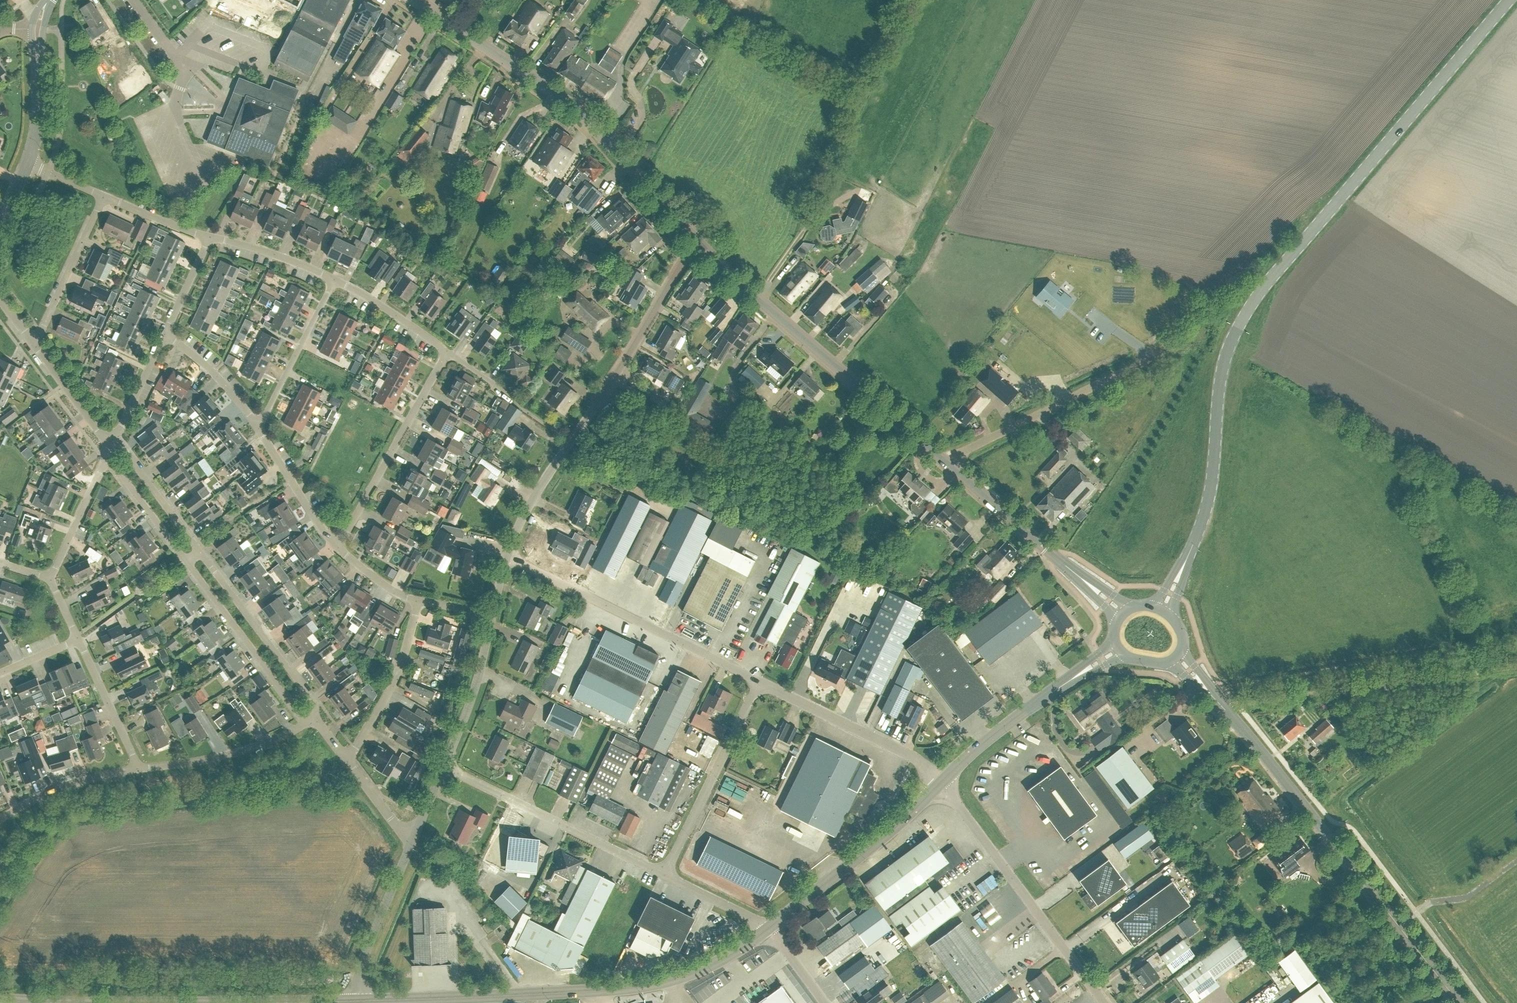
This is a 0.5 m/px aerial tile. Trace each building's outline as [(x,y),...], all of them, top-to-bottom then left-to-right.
[(277,62),(275,67),(309,85),(352,0),(309,0),(277,62)] [(364,0),(356,13),(357,13),(343,38),(345,39),(334,59),(345,64),(355,44),(359,46),(364,36),(365,37),(371,27),(373,28),(383,10),(364,0)] [(460,0),(440,0),(455,9),(460,0)] [(588,0),(577,0),(565,16),(573,21),(588,0)] [(536,36),(549,15),(528,1),(514,21),(513,20),(503,34),(520,45),(529,32),(536,36)] [(689,1),(683,9),(693,15),(699,7),(689,1)] [(81,9),(79,10),(84,17),(83,18),(89,27),(85,29),(91,37),(92,39),(96,36),(108,28),(96,9),(95,10),(90,3),(86,5),(85,5),(81,7),(81,9)] [(407,33),(391,22),(387,19),(374,39),(375,40),(355,70),(381,87),(401,56),(394,52),(407,33)] [(654,37),(662,42),(664,40),(673,45),(667,55),(670,57),(668,60),(666,59),(660,70),(672,77),(671,78),(679,83),(688,69),(698,75),(703,67),(693,61),(700,50),(682,38),(684,36),(672,28),(673,25),(665,20),(654,37)] [(557,72),(579,41),(563,29),(551,46),(553,48),(543,63),(557,72)] [(447,75),(458,58),(443,48),(432,66),(429,65),(413,90),(432,102),(448,76),(447,75)] [(609,48),(605,55),(618,63),(622,56),(609,48)] [(618,63),(605,55),(598,66),(611,75),(618,63)] [(560,73),(580,85),(583,91),(603,104),(616,83),(608,79),(608,80),(588,67),(589,65),(579,59),(578,60),(571,56),(560,73)] [(272,91),(243,79),(234,103),(230,102),(227,111),(230,112),(225,124),(216,120),(208,141),(269,166),(299,90),(276,81),(272,91)] [(477,122),(486,127),(487,125),(489,126),(492,121),(500,125),(509,109),(507,108),(513,96),(499,88),(492,101),(492,102),(490,107),(484,104),(480,114),(481,114),(477,122)] [(321,113),(331,91),(326,89),(316,111),(321,113)] [(395,112),(404,98),(394,91),(385,105),(395,112)] [(465,134),(473,107),(451,100),(443,126),(439,125),(432,148),(456,155),(462,133),(465,134)] [(358,122),(333,105),(324,119),(349,135),(358,122)] [(514,135),(511,140),(509,143),(524,154),(539,131),(523,120),(516,132),(517,132),(514,135)] [(407,163),(430,136),(419,127),(399,151),(401,153),(398,156),(407,163)] [(566,149),(573,138),(558,129),(551,139),(548,137),(532,162),(557,179),(573,154),(566,149)] [(498,161),(504,152),(500,149),(493,157),(498,161)] [(593,180),(603,167),(589,156),(578,170),(578,171),(573,177),(574,177),(570,182),(576,187),(567,198),(567,199),(580,209),(583,211),(586,214),(602,195),(588,183),(591,179),(593,180)] [(483,175),(478,187),(484,190),(490,178),(483,175)] [(460,188),(466,191),(469,182),(463,180),(460,188)] [(243,192),(245,187),(240,185),(234,196),(240,199),(243,192)] [(477,189),(473,199),(478,201),(482,191),(477,189)] [(274,234),(285,209),(276,205),(281,192),(276,190),(268,206),(273,209),(264,229),(274,234)] [(240,199),(231,219),(241,224),(249,205),(253,197),(243,192),(240,199)] [(268,206),(273,195),(267,192),(262,204),(268,206)] [(622,209),(628,203),(622,197),(610,208),(610,207),(609,208),(611,209),(604,216),(602,214),(595,220),(604,229),(605,229),(615,221),(614,220),(618,216),(624,210),(622,209)] [(858,226),(869,205),(856,199),(845,220),(858,226)] [(615,221),(605,229),(611,235),(636,212),(628,203),(622,209),(624,210),(618,216),(614,220),(615,221)] [(249,205),(241,224),(251,228),(259,210),(249,205)] [(295,214),(294,216),(295,216),(300,219),(305,208),(300,205),(295,214)] [(348,216),(351,209),(345,207),(342,214),(348,216)] [(306,222),(309,214),(311,210),(305,208),(300,219),(306,222)] [(294,216),(295,214),(285,209),(274,234),(284,239),(294,218),(295,216),(294,216)] [(306,246),(319,219),(309,214),(306,222),(305,223),(296,242),(306,246)] [(136,227),(110,215),(103,231),(126,241),(129,236),(141,241),(148,225),(139,220),(136,227)] [(591,216),(586,221),(589,224),(594,219),(591,216)] [(332,233),(333,231),(337,221),(332,218),(329,224),(326,230),(332,233)] [(651,247),(660,239),(654,233),(655,232),(643,218),(620,238),(635,255),(648,244),(651,247)] [(326,230),(329,224),(319,219),(306,246),(316,251),(326,230)] [(823,227),(819,233),(820,239),(826,243),(832,242),(835,237),(835,235),(856,231),(858,226),(845,220),(844,223),(840,224),(839,220),(832,221),(834,229),(829,226),(823,227)] [(162,246),(180,254),(185,243),(168,235),(169,233),(159,228),(157,233),(166,237),(163,243),(162,246)] [(377,230),(371,240),(376,243),(382,233),(377,230)] [(338,262),(347,243),(341,241),(344,234),(339,231),(338,233),(333,231),(332,233),(326,245),(332,247),(327,256),(338,262)] [(597,251),(604,245),(597,237),(588,246),(591,249),(597,251)] [(162,246),(163,243),(154,239),(152,244),(161,248),(158,254),(157,256),(175,265),(180,254),(162,246)] [(347,243),(338,262),(349,267),(354,257),(360,260),(367,244),(361,241),(356,239),(353,246),(347,243)] [(531,246),(529,250),(534,254),(537,250),(531,246)] [(117,267),(123,255),(110,249),(107,255),(95,250),(90,259),(92,260),(86,272),(100,278),(107,263),(117,267)] [(406,258),(410,253),(405,249),(401,254),(406,258)] [(622,261),(629,255),(623,249),(617,254),(622,261)] [(844,273),(862,254),(857,249),(839,268),(844,273)] [(152,267),(170,276),(175,265),(157,256),(158,254),(149,250),(147,254),(156,259),(152,267)] [(381,279),(386,283),(399,264),(381,251),(369,268),(372,270),(369,275),(379,282),(381,279)] [(563,251),(557,258),(569,267),(574,260),(563,251)] [(586,252),(583,258),(595,264),(598,258),(586,252)] [(546,275),(555,263),(547,257),(538,269),(546,275)] [(867,294),(892,272),(880,259),(855,281),(867,294)] [(530,277),(536,268),(524,260),(518,269),(530,277)] [(235,280),(235,278),(238,272),(248,276),(250,272),(240,267),(239,269),(222,261),(216,272),(235,280)] [(805,291),(818,276),(802,262),(789,276),(792,279),(780,292),(791,302),(803,289),(805,291)] [(818,274),(826,280),(835,268),(827,262),(818,274)] [(502,263),(491,280),(499,286),(511,269),(502,263)] [(165,287),(170,276),(152,267),(148,276),(139,271),(137,276),(146,280),(147,279),(165,287)] [(407,302),(418,286),(404,276),(407,272),(402,268),(394,280),(399,283),(393,292),(407,302)] [(635,309),(647,289),(638,284),(643,276),(630,268),(619,286),(625,290),(620,299),(635,309)] [(135,278),(138,271),(133,269),(130,276),(135,278)] [(269,270),(266,276),(273,279),(275,273),(269,270)] [(244,282),(235,278),(235,280),(216,272),(211,283),(229,291),(230,289),(233,282),(242,287),(244,282)] [(694,324),(701,314),(703,311),(694,305),(708,286),(695,277),(682,295),(680,293),(676,298),(688,307),(682,315),(694,324)] [(433,319),(446,301),(433,292),(436,287),(430,282),(422,294),(428,298),(420,309),(433,319)] [(1041,292),(1036,297),(1055,312),(1060,316),(1072,301),(1049,282),(1041,292)] [(137,300),(155,308),(160,298),(142,289),(143,288),(133,283),(131,287),(141,292),(137,298),(137,300)] [(239,293),(230,289),(229,291),(211,283),(206,294),(224,302),(225,300),(228,293),(237,298),(239,293)] [(832,312),(844,299),(826,283),(819,292),(821,294),(804,314),(817,325),(830,310),(832,312)] [(287,295),(304,304),(309,293),(292,284),(288,293),(281,289),(279,294),(286,297),(287,295)] [(505,289),(505,300),(509,304),(514,300),(514,290),(510,285),(505,289)] [(104,301),(109,292),(96,286),(93,293),(77,286),(71,301),(91,310),(97,298),(104,301)] [(878,306),(889,293),(880,286),(869,298),(878,306)] [(258,294),(274,302),(276,299),(260,290),(258,294)] [(112,305),(117,294),(112,291),(107,302),(112,305)] [(589,302),(577,291),(565,304),(595,332),(609,316),(592,300),(589,302)] [(490,304),(498,301),(494,293),(487,296),(490,304)] [(137,300),(137,298),(128,294),(126,298),(135,302),(132,309),(131,311),(149,319),(155,308),(137,300)] [(219,313),(220,311),(223,304),(232,308),(234,304),(225,300),(224,302),(206,294),(201,305),(219,313)] [(299,314),(304,304),(287,295),(286,297),(283,303),(276,300),(273,304),(280,308),(281,306),(299,314)] [(847,312),(861,302),(856,296),(843,306),(847,312)] [(707,305),(703,311),(701,314),(706,319),(710,313),(715,317),(710,323),(716,328),(727,316),(725,314),(731,308),(721,298),(712,308),(707,305)] [(126,322),(144,330),(149,319),(131,311),(132,309),(123,305),(121,309),(130,313),(127,320),(126,322)] [(229,315),(220,311),(219,313),(201,305),(196,315),(214,324),(218,315),(227,319),(229,315)] [(276,316),(293,325),(299,314),(281,306),(280,308),(277,314),(271,310),(268,315),(275,318),(276,316)] [(462,308),(458,314),(457,313),(453,319),(453,320),(447,329),(461,339),(468,328),(473,332),(480,321),(462,308)] [(353,331),(354,329),(358,322),(340,313),(335,322),(353,331)] [(757,324),(744,314),(739,321),(736,319),(723,337),(724,337),(712,355),(720,360),(731,343),(741,350),(748,340),(746,338),(750,333),(751,335),(758,325),(757,324)] [(210,332),(214,324),(196,315),(191,326),(208,335),(207,336),(217,341),(219,336),(210,332)] [(851,315),(845,322),(841,319),(828,334),(840,344),(848,334),(853,338),(863,326),(851,315)] [(126,322),(127,320),(118,316),(116,320),(125,324),(121,333),(139,341),(144,330),(126,322)] [(288,335),(293,325),(276,316),(275,318),(272,324),(265,321),(263,325),(270,329),(271,327),(288,335)] [(78,325),(63,318),(57,332),(77,341),(84,328),(91,331),(93,325),(81,320),(78,325)] [(246,319),(243,326),(249,330),(253,323),(251,322),(246,319)] [(686,319),(681,326),(689,331),(693,324),(686,319)] [(490,335),(498,324),(493,320),(489,325),(485,322),(478,332),(483,336),(474,348),(485,356),(496,340),(490,335)] [(330,333),(348,342),(352,334),(356,337),(359,332),(354,329),(353,331),(335,322),(330,333)] [(379,335),(382,330),(375,326),(372,331),(379,335)] [(672,361),(678,352),(674,349),(682,335),(668,326),(657,345),(664,349),(661,355),(672,361)] [(585,354),(592,342),(569,328),(562,339),(585,354)] [(713,344),(723,333),(718,328),(708,340),(713,344)] [(258,342),(275,351),(281,341),(263,332),(258,342)] [(134,352),(139,341),(121,333),(117,341),(108,337),(106,341),(116,346),(116,344),(134,352)] [(343,351),(344,349),(348,342),(330,333),(325,342),(343,351)] [(393,346),(395,341),(385,335),(382,340),(393,346)] [(522,355),(530,343),(519,335),(511,347),(522,355)] [(270,362),(275,351),(258,342),(253,353),(270,362)] [(349,351),(344,349),(343,351),(325,342),(320,352),(338,361),(341,354),(346,357),(349,351)] [(106,354),(109,347),(100,343),(97,349),(106,354)] [(391,357),(395,350),(383,343),(379,350),(391,357)] [(231,350),(236,353),(239,346),(238,345),(234,344),(231,350)] [(711,352),(702,345),(698,350),(707,357),(711,352)] [(773,353),(767,348),(757,360),(767,368),(769,366),(782,377),(793,364),(777,349),(773,353)] [(397,360),(414,370),(419,361),(402,352),(398,358),(397,360)] [(103,364),(120,372),(125,362),(108,353),(104,362),(97,359),(95,363),(101,367),(103,364)] [(247,364),(264,372),(270,362),(253,353),(247,364)] [(534,381),(528,376),(528,374),(524,371),(528,365),(514,355),(503,370),(518,380),(520,377),(523,379),(520,383),(529,389),(534,381)] [(397,360),(398,358),(393,356),(390,361),(395,364),(392,369),(391,371),(408,381),(414,370),(397,360)] [(673,392),(673,391),(677,393),(684,382),(670,373),(671,371),(649,358),(642,370),(663,383),(662,385),(673,392)] [(6,372),(10,363),(0,359),(0,370),(6,372)] [(6,372),(17,378),(21,369),(10,363),(6,372)] [(115,383),(120,372),(103,364),(101,367),(99,373),(92,369),(90,374),(96,377),(98,375),(115,383)] [(259,383),(264,372),(247,364),(242,374),(259,383)] [(391,371),(392,369),(387,366),(384,371),(389,374),(385,381),(402,391),(408,381),(391,371)] [(562,384),(558,381),(563,373),(554,366),(546,378),(556,384),(560,387),(550,402),(565,412),(578,393),(563,383),(562,384)] [(749,366),(741,375),(757,389),(765,381),(749,366)] [(991,369),(981,382),(1008,404),(1018,391),(1008,382),(1006,385),(1000,380),(1002,378),(991,369)] [(173,393),(183,377),(174,371),(172,374),(166,371),(155,387),(160,390),(162,385),(164,386),(160,393),(164,396),(168,390),(173,393)] [(1,382),(13,387),(17,378),(6,372),(1,382)] [(803,373),(793,384),(809,399),(811,396),(816,401),(824,393),(819,388),(819,387),(803,373)] [(452,387),(468,395),(476,380),(465,374),(462,379),(457,377),(452,387)] [(110,394),(115,383),(98,375),(96,377),(94,383),(87,380),(86,381),(85,385),(92,388),(93,386),(110,394)] [(183,377),(173,393),(178,396),(174,402),(179,405),(178,406),(182,410),(183,409),(194,395),(187,391),(190,387),(193,383),(183,377)] [(369,389),(373,384),(364,378),(361,383),(369,389)] [(355,381),(352,386),(352,387),(358,390),(361,385),(355,381)] [(397,401),(402,391),(385,381),(381,388),(376,386),(373,391),(378,393),(379,391),(397,401)] [(8,396),(13,387),(1,382),(0,384),(0,392),(8,396)] [(304,384),(299,394),(317,403),(317,402),(318,400),(320,395),(321,395),(321,394),(321,393),(304,384)] [(695,386),(676,419),(687,425),(685,429),(698,436),(700,433),(704,435),(711,422),(696,414),(697,413),(708,394),(695,386)] [(759,391),(765,398),(770,393),(764,386),(759,391)] [(977,417),(991,400),(975,386),(960,403),(963,405),(954,416),(966,426),(975,415),(977,417)] [(452,387),(447,396),(462,405),(467,408),(467,407),(470,408),(475,399),(468,395),(452,387)] [(392,410),(397,401),(379,391),(378,393),(374,400),(392,410)] [(8,396),(0,392),(0,404),(4,406),(8,396)] [(182,410),(178,413),(180,415),(182,413),(185,413),(186,412),(190,416),(196,411),(200,415),(213,403),(206,394),(203,397),(199,401),(194,395),(183,409),(182,410)] [(299,394),(294,404),(311,413),(315,406),(320,408),(323,403),(321,402),(318,400),(317,402),(317,403),(299,394)] [(661,413),(668,403),(653,394),(646,405),(661,413)] [(343,400),(334,396),(331,402),(340,406),(343,400)] [(529,396),(524,401),(529,406),(534,401),(529,396)] [(497,411),(496,412),(502,415),(509,404),(503,400),(497,411)] [(161,414),(163,408),(151,403),(148,409),(153,411),(159,413),(161,414)] [(200,415),(194,420),(198,424),(201,428),(199,430),(204,435),(206,432),(216,425),(211,420),(217,414),(221,411),(213,403),(200,415)] [(294,404),(289,413),(306,423),(305,425),(310,428),(313,422),(308,420),(311,413),(294,404)] [(507,434),(522,412),(512,404),(496,427),(507,434)] [(42,427),(56,416),(49,406),(39,413),(35,408),(25,416),(32,425),(31,426),(35,432),(42,427)] [(467,407),(464,413),(476,419),(479,413),(467,407)] [(438,418),(453,426),(459,416),(443,408),(438,418)] [(7,426),(20,417),(15,409),(2,419),(7,426)] [(153,411),(150,417),(156,420),(159,413),(153,411)] [(336,413),(332,411),(327,421),(333,424),(336,418),(334,418),(336,413)] [(306,423),(289,413),(284,423),(302,432),(305,425),(306,423)] [(464,413),(461,419),(473,425),(476,419),(464,413)] [(54,441),(60,437),(67,432),(63,427),(64,426),(56,416),(42,427),(35,432),(40,439),(41,438),(48,446),(54,441)] [(438,418),(432,427),(452,438),(453,438),(458,429),(453,426),(438,418)] [(224,442),(238,431),(230,421),(219,430),(216,425),(206,432),(214,441),(219,437),(224,442)] [(149,436),(139,443),(146,453),(161,442),(165,439),(161,433),(158,430),(159,428),(156,423),(146,431),(149,436)] [(494,430),(482,423),(477,431),(490,438),(494,430)] [(524,431),(515,425),(508,436),(516,442),(515,443),(526,451),(536,436),(525,429),(524,431)] [(327,436),(329,431),(322,427),(319,432),(327,436)] [(1073,430),(1066,438),(1079,449),(1086,441),(1073,430)] [(225,456),(222,458),(226,464),(237,455),(239,454),(235,449),(238,447),(246,440),(238,431),(224,442),(228,448),(223,453),(225,456)] [(60,460),(78,447),(71,437),(58,447),(61,451),(56,455),(60,460)] [(318,457),(326,442),(319,438),(311,453),(318,457)] [(447,449),(446,450),(448,451),(458,456),(458,455),(463,447),(464,444),(453,438),(452,438),(447,449)] [(446,450),(447,449),(428,439),(423,448),(443,460),(448,451),(446,450)] [(48,446),(42,450),(46,456),(56,449),(58,447),(54,441),(48,446)] [(161,442),(146,453),(153,462),(163,454),(167,459),(177,452),(170,443),(165,447),(161,442)] [(186,447),(190,453),(195,448),(191,443),(186,447)] [(78,447),(60,460),(65,467),(70,463),(73,467),(66,473),(71,479),(81,471),(89,465),(84,458),(86,456),(85,455),(86,454),(87,453),(84,449),(82,449),(81,450),(78,447)] [(207,456),(212,452),(208,447),(203,451),(207,456)] [(423,448),(418,458),(436,468),(438,469),(443,460),(423,448)] [(481,453),(476,450),(473,455),(478,458),(481,453)] [(226,464),(223,467),(230,475),(238,469),(243,475),(245,473),(260,461),(259,460),(260,459),(260,457),(256,452),(254,451),(253,453),(252,451),(246,456),(241,460),(237,455),(226,464)] [(1050,479),(1068,460),(1059,452),(1041,471),(1050,479)] [(162,474),(169,483),(187,469),(183,464),(185,462),(178,454),(168,461),(172,466),(162,474)] [(247,480),(241,485),(248,494),(263,482),(259,478),(267,471),(266,469),(268,468),(268,467),(263,461),(262,461),(260,462),(260,461),(245,473),(243,475),(247,480)] [(490,506),(502,488),(486,478),(490,472),(479,465),(471,478),(473,480),(472,481),(484,489),(478,498),(490,506)] [(1070,513),(1094,487),(1072,467),(1035,507),(1051,521),(1063,507),(1070,513)] [(412,468),(407,478),(428,490),(432,483),(426,480),(428,477),(412,468)] [(433,474),(444,480),(448,474),(438,469),(436,468),(433,474)] [(192,475),(187,469),(169,483),(176,492),(186,485),(190,490),(200,482),(193,474),(192,475)] [(915,478),(908,472),(901,479),(896,474),(884,488),(890,493),(897,493),(899,490),(913,502),(911,505),(911,512),(917,517),(929,503),(924,498),(930,491),(923,485),(923,484),(915,478)] [(45,492),(63,500),(68,490),(57,485),(60,479),(47,473),(39,489),(45,492)] [(433,474),(430,480),(441,486),(450,491),(453,485),(444,480),(433,474)] [(430,491),(428,490),(407,478),(401,488),(414,495),(411,500),(416,503),(428,510),(431,504),(425,500),(430,491)] [(192,513),(206,503),(203,498),(210,493),(203,483),(191,492),(195,497),(185,504),(192,513)] [(102,487),(99,492),(106,495),(108,490),(102,487)] [(224,497),(229,494),(226,489),(221,493),(224,497)] [(59,510),(63,500),(45,492),(43,497),(37,494),(32,504),(45,510),(48,505),(59,510)] [(587,521),(586,520),(587,517),(585,515),(593,499),(578,492),(568,512),(576,516),(572,522),(583,528),(587,521)] [(629,495),(593,567),(614,578),(651,506),(629,495)] [(243,498),(240,500),(237,497),(234,499),(241,509),(248,505),(243,498)] [(388,507),(407,517),(409,514),(406,512),(409,506),(393,497),(388,507)] [(111,520),(127,508),(122,501),(116,505),(110,498),(100,506),(111,520)] [(274,501),(258,511),(262,517),(264,515),(267,520),(271,517),(275,522),(292,512),(286,502),(280,505),(277,507),(274,501)] [(680,504),(649,568),(648,570),(643,568),(637,579),(643,582),(654,587),(659,576),(654,573),(655,570),(670,578),(659,599),(673,606),(684,584),(717,516),(689,502),(687,507),(680,504)] [(206,503),(192,513),(199,523),(209,515),(213,520),(223,513),(219,508),(217,509),(214,505),(210,508),(206,503)] [(416,503),(413,509),(425,515),(428,510),(416,503)] [(964,533),(960,529),(967,521),(948,504),(936,517),(956,534),(960,537),(953,544),(962,552),(973,539),(965,532),(964,533)] [(406,521),(407,517),(388,507),(383,516),(398,525),(402,519),(406,521)] [(127,508),(111,520),(120,532),(122,535),(132,527),(127,520),(133,516),(127,508)] [(276,535),(270,539),(274,544),(291,533),(288,528),(292,526),(298,522),(292,512),(275,522),(278,527),(273,530),(276,535)] [(647,567),(670,522),(650,512),(627,557),(647,567)] [(0,517),(0,542),(2,543),(7,527),(14,530),(17,518),(5,514),(4,518),(0,517)] [(47,542),(51,529),(37,525),(40,519),(25,514),(21,527),(29,529),(27,535),(47,542)] [(721,514),(674,606),(683,610),(682,611),(720,630),(755,561),(732,549),(744,526),(721,514)] [(1080,527),(1087,520),(1082,514),(1074,521),(1080,527)] [(252,526),(256,523),(251,515),(246,519),(252,526)] [(450,515),(447,520),(455,524),(458,519),(450,515)] [(375,525),(369,535),(390,546),(395,537),(375,525)] [(440,529),(424,559),(432,564),(439,551),(445,555),(446,554),(451,545),(455,537),(463,539),(465,530),(443,525),(440,529)] [(399,532),(409,538),(410,538),(413,532),(402,526),(399,532)] [(590,536),(593,529),(588,526),(585,533),(590,536)] [(224,557),(240,546),(233,537),(238,533),(235,528),(225,535),(229,540),(218,548),(224,557)] [(261,540),(265,532),(258,528),(253,536),(261,540)] [(136,553),(152,541),(146,533),(140,537),(135,531),(125,538),(136,553)] [(296,554),(312,541),(305,532),(295,539),(292,534),(279,544),(282,549),(284,548),(288,552),(292,549),(296,554)] [(409,538),(399,532),(395,538),(406,544),(412,547),(415,541),(410,538),(409,538)] [(558,533),(552,547),(555,548),(552,553),(567,560),(570,555),(578,559),(576,564),(585,568),(596,545),(587,541),(585,546),(579,543),(579,542),(558,533)] [(369,535),(364,545),(368,547),(366,551),(372,555),(375,551),(384,556),(390,546),(369,535)] [(152,541),(136,553),(147,567),(157,560),(151,553),(158,548),(152,541)] [(312,541),(296,554),(299,558),(293,563),(300,573),(313,563),(309,558),(319,551),(312,541)] [(1008,543),(1005,541),(996,549),(994,548),(980,563),(996,579),(1007,569),(1006,568),(1011,563),(1009,561),(1017,553),(1015,550),(1015,549),(1008,543)] [(261,554),(267,549),(263,544),(257,549),(261,554)] [(451,545),(446,554),(454,558),(453,566),(454,567),(453,573),(468,577),(471,567),(473,568),(477,552),(457,547),(457,548),(451,545)] [(240,546),(224,557),(231,566),(242,558),(246,563),(256,556),(249,547),(243,550),(240,546)] [(98,562),(102,555),(90,547),(86,554),(90,557),(88,560),(70,568),(76,581),(94,573),(89,564),(96,561),(98,562)] [(808,620),(794,613),(811,581),(820,563),(791,549),(782,566),(767,595),(774,598),(756,634),(753,640),(763,645),(767,639),(782,647),(781,649),(782,649),(775,662),(788,668),(798,650),(792,647),(802,627),(804,628),(808,620)] [(413,575),(419,563),(407,556),(400,568),(413,575)] [(247,588),(263,576),(256,567),(261,563),(257,558),(248,565),(251,570),(240,579),(247,588)] [(321,582),(336,568),(328,559),(319,568),(315,563),(305,573),(313,581),(317,578),(321,582)] [(159,574),(165,570),(162,566),(156,570),(159,574)] [(869,577),(876,573),(872,566),(866,570),(869,577)] [(108,579),(119,574),(116,568),(105,573),(108,579)] [(336,568),(321,582),(325,586),(321,590),(329,599),(339,590),(335,585),(344,577),(336,568)] [(387,576),(393,579),(397,572),(391,569),(387,576)] [(284,570),(278,574),(285,583),(290,579),(284,570)] [(293,581),(299,576),(295,572),(290,577),(293,581)] [(263,576),(247,588),(254,597),(265,588),(269,593),(278,586),(271,577),(266,581),(263,576)] [(296,587),(290,579),(285,583),(291,591),(296,587)] [(922,579),(919,585),(927,589),(931,583),(922,579)] [(994,604),(1009,589),(1000,581),(985,595),(994,604)] [(1,586),(0,585),(0,601),(4,599),(4,597),(22,602),(26,590),(2,582),(1,586)] [(90,611),(109,603),(106,596),(111,594),(106,583),(95,588),(98,593),(84,600),(90,611)] [(341,591),(333,602),(343,609),(346,604),(351,607),(362,590),(352,584),(346,594),(341,591)] [(178,610),(195,598),(189,590),(183,594),(178,587),(167,595),(178,610)] [(274,601),(263,609),(270,618),(285,606),(281,601),(287,597),(284,594),(280,589),(270,596),(274,601)] [(353,615),(350,621),(359,627),(363,622),(370,611),(371,610),(366,607),(370,601),(372,597),(362,590),(351,607),(356,610),(353,615)] [(879,695),(906,640),(921,608),(888,592),(857,657),(841,649),(834,665),(822,659),(815,673),(836,684),(840,675),(846,678),(846,679),(879,695)] [(988,665),(1042,624),(1018,592),(964,633),(988,665)] [(195,598),(178,610),(189,624),(199,617),(194,610),(200,605),(195,598)] [(547,617),(552,606),(541,601),(538,607),(528,603),(519,622),(533,629),(541,614),(547,617)] [(375,614),(370,622),(371,623),(380,628),(382,624),(391,608),(382,602),(375,614)] [(1060,633),(1072,624),(1058,604),(1045,613),(1060,633)] [(285,606),(270,618),(277,627),(288,619),(293,625),(304,617),(296,606),(289,611),(285,606)] [(382,624),(380,628),(385,631),(389,634),(401,614),(391,608),(382,624)] [(19,609),(17,617),(23,619),(24,620),(27,612),(19,609)] [(293,648),(314,633),(307,624),(312,620),(308,615),(295,625),(299,630),(286,639),(293,648)] [(141,629),(148,625),(144,618),(137,621),(141,629)] [(201,641),(218,628),(212,621),(206,625),(201,618),(190,626),(201,641)] [(336,627),(340,622),(334,618),(330,623),(336,627)] [(844,630),(857,636),(862,625),(849,619),(844,630)] [(449,635),(452,625),(439,621),(436,630),(431,629),(427,643),(447,649),(452,635),(449,635)] [(560,647),(569,628),(558,623),(548,642),(560,647)] [(940,623),(908,648),(963,720),(995,696),(940,623)] [(6,635),(0,625),(0,652),(6,648),(4,644),(10,641),(6,635)] [(113,632),(102,637),(108,650),(115,646),(118,652),(126,648),(144,640),(143,639),(140,632),(138,628),(125,634),(121,625),(112,629),(113,632)] [(159,625),(154,628),(158,635),(163,632),(159,625)] [(361,625),(357,632),(362,636),(367,629),(361,625)] [(152,627),(140,632),(143,639),(155,633),(152,627)] [(212,655),(223,648),(217,641),(223,636),(218,628),(201,641),(212,655)] [(455,658),(465,661),(472,631),(471,631),(471,632),(464,630),(464,629),(462,629),(455,658)] [(340,643),(346,638),(341,631),(335,636),(340,643)] [(602,640),(574,698),(628,725),(649,682),(660,658),(606,632),(602,640)] [(314,633),(293,648),(299,657),(312,648),(316,652),(329,643),(325,638),(314,646),(307,638),(314,633)] [(571,649),(574,639),(568,637),(565,647),(571,649)] [(395,658),(400,640),(390,638),(385,656),(395,658)] [(533,660),(539,647),(523,640),(516,654),(518,655),(512,666),(525,673),(532,659),(533,660)] [(165,644),(169,650),(173,646),(169,641),(165,644)] [(315,678),(329,667),(323,658),(334,649),(331,645),(318,654),(321,659),(308,669),(315,678)] [(361,646),(358,651),(364,654),(367,649),(361,646)] [(121,679),(133,673),(148,666),(142,653),(139,655),(136,647),(123,654),(126,661),(115,666),(121,679)] [(223,670),(240,658),(234,650),(228,655),(223,648),(212,655),(209,658),(214,665),(217,662),(223,670)] [(419,655),(443,663),(445,657),(421,649),(419,655)] [(543,659),(549,662),(553,654),(547,651),(543,659)] [(167,652),(160,656),(164,663),(171,659),(167,652)] [(240,658),(223,670),(234,685),(245,677),(239,670),(245,665),(240,658)] [(922,670),(905,661),(895,684),(909,690),(914,678),(917,680),(922,670)] [(74,662),(62,667),(73,693),(90,685),(84,672),(79,675),(74,662)] [(352,673),(358,668),(355,664),(349,669),(352,673)] [(73,693),(62,667),(51,672),(56,685),(50,687),(56,700),(73,693)] [(329,667),(315,678),(321,687),(336,676),(329,667)] [(341,672),(346,678),(352,673),(348,668),(341,672)] [(358,668),(352,673),(355,677),(361,672),(358,668)] [(682,721),(701,681),(677,669),(667,691),(664,689),(639,741),(665,754),(682,721)] [(134,706),(152,698),(148,691),(157,687),(154,681),(163,677),(160,671),(141,680),(143,686),(128,693),(134,706)] [(357,679),(353,674),(346,679),(350,684),(357,679)] [(27,682),(36,704),(42,701),(42,703),(47,701),(49,705),(55,702),(49,689),(43,691),(37,678),(27,682)] [(31,706),(36,704),(27,682),(17,687),(22,700),(16,703),(22,716),(33,711),(31,706)] [(409,690),(437,700),(440,694),(412,683),(409,690)] [(895,684),(882,711),(902,720),(901,722),(914,729),(918,721),(923,723),(928,711),(910,703),(915,693),(909,690),(895,684)] [(337,707),(351,696),(345,687),(330,698),(337,707)] [(722,712),(731,694),(719,687),(715,696),(709,693),(701,709),(711,714),(714,708),(722,712)] [(194,693),(201,704),(208,699),(201,689),(194,693)] [(229,698),(235,694),(231,689),(225,693),(229,698)] [(264,721),(275,713),(268,703),(273,700),(265,690),(259,694),(261,698),(252,704),(264,721)] [(5,712),(8,719),(19,715),(14,704),(8,706),(2,693),(0,694),(0,714),(5,712)] [(174,707),(184,701),(179,693),(169,699),(174,707)] [(446,706),(450,696),(445,694),(441,704),(446,706)] [(193,696),(186,700),(194,714),(201,709),(193,696)] [(351,696),(337,707),(343,716),(358,705),(351,696)] [(364,702),(368,706),(373,702),(370,697),(364,702)] [(1124,734),(1106,710),(1108,708),(1099,697),(1075,715),(1084,728),(1096,720),(1104,730),(1091,740),(1099,751),(1110,743),(1111,744),(1124,734)] [(237,733),(248,725),(239,714),(244,710),(235,699),(230,702),(235,709),(225,717),(229,722),(222,727),(228,735),(235,730),(237,733)] [(530,721),(537,706),(523,700),(520,707),(508,702),(501,717),(519,726),(523,718),(530,721)] [(574,736),(583,716),(555,703),(546,722),(574,736)] [(76,707),(61,714),(64,720),(79,713),(76,707)] [(413,729),(415,730),(419,722),(426,727),(433,716),(418,708),(414,714),(404,707),(397,718),(397,719),(413,728),(413,729)] [(156,749),(169,743),(161,726),(165,724),(158,709),(145,714),(152,729),(147,731),(156,749)] [(93,711),(84,715),(85,720),(95,716),(93,711)] [(708,720),(701,716),(697,714),(691,725),(722,740),(727,729),(708,720)] [(397,719),(397,718),(395,717),(389,729),(399,735),(395,741),(410,750),(416,740),(409,735),(413,729),(415,730),(413,729),(413,728),(397,719)] [(1288,743),(1305,729),(1296,717),(1279,731),(1288,743)] [(188,731),(196,743),(208,735),(197,718),(185,725),(181,718),(172,724),(180,737),(188,731)] [(1174,730),(1167,720),(1155,729),(1165,743),(1173,736),(1178,742),(1180,741),(1189,753),(1191,750),(1192,751),(1194,752),(1197,749),(1197,748),(1196,747),(1203,741),(1187,720),(1174,730)] [(1317,747),(1327,739),(1324,736),(1333,728),(1326,720),(1315,729),(1317,730),(1309,737),(1317,747)] [(90,760),(103,755),(97,739),(103,737),(98,722),(87,727),(91,738),(83,741),(90,760)] [(944,724),(937,730),(941,736),(949,731),(944,724)] [(793,737),(797,728),(789,725),(784,735),(766,726),(757,743),(771,750),(777,737),(790,743),(793,737)] [(10,734),(9,734),(12,742),(20,739),(17,731),(14,732),(10,734)] [(636,755),(641,745),(617,733),(612,743),(636,755)] [(28,761),(19,765),(26,783),(40,777),(35,763),(42,760),(33,737),(32,737),(31,734),(19,739),(20,742),(28,761)] [(500,762),(510,742),(497,735),(487,755),(500,762)] [(53,771),(73,765),(69,751),(77,748),(73,736),(57,741),(60,753),(49,757),(53,771)] [(866,819),(877,795),(873,793),(873,792),(872,787),(871,787),(875,778),(866,773),(870,764),(816,738),(800,770),(780,809),(835,837),(848,810),(866,819)] [(557,749),(560,743),(551,739),(548,745),(557,749)] [(426,759),(432,747),(420,741),(414,752),(426,759)] [(386,750),(379,746),(370,760),(378,765),(376,768),(389,776),(394,767),(402,771),(400,774),(410,781),(420,763),(410,757),(404,767),(397,762),(400,757),(387,750),(386,750)] [(642,759),(647,748),(644,746),(639,758),(642,759)] [(542,783),(548,771),(555,756),(537,747),(524,774),(542,783)] [(1128,808),(1154,788),(1122,747),(1096,767),(1128,808)] [(653,757),(656,752),(648,748),(645,753),(653,757)] [(670,812),(691,769),(658,752),(637,795),(670,812)] [(791,756),(781,776),(786,778),(796,758),(791,756)] [(570,769),(572,765),(562,761),(560,764),(570,769)] [(576,802),(590,774),(572,766),(559,794),(576,802)] [(1063,839),(1096,815),(1060,766),(1027,790),(1063,839)] [(1268,797),(1256,781),(1239,794),(1246,802),(1243,804),(1261,828),(1282,812),(1270,796),(1268,797)] [(618,825),(626,808),(597,794),(589,811),(618,825)] [(483,828),(489,816),(477,810),(473,817),(460,810),(454,821),(456,822),(449,837),(465,845),(475,824),(483,828)] [(632,838),(641,818),(629,813),(620,832),(632,838)] [(1125,858),(1153,837),(1142,822),(1114,844),(1125,858)] [(669,831),(666,837),(672,839),(674,833),(669,831)] [(1258,849),(1271,839),(1265,832),(1253,842),(1258,849)] [(515,841),(513,841),(511,867),(537,869),(539,844),(537,843),(530,840),(531,839),(521,834),(518,842),(515,841)] [(803,845),(805,839),(789,834),(787,839),(803,845)] [(1240,859),(1253,849),(1242,834),(1229,843),(1240,859)] [(942,854),(929,836),(864,883),(896,926),(903,920),(906,918),(945,889),(943,886),(934,892),(925,880),(932,874),(936,881),(964,860),(953,846),(942,854)] [(769,899),(783,873),(710,837),(697,864),(769,899)] [(1300,841),(1296,837),(1293,839),(1294,842),(1272,859),(1286,877),(1300,866),(1296,861),(1310,851),(1302,840),(1300,841)] [(526,909),(525,909),(517,925),(509,917),(505,920),(515,930),(507,946),(514,949),(555,970),(557,967),(561,969),(573,968),(615,883),(595,873),(594,870),(591,871),(587,869),(587,870),(581,867),(585,861),(580,858),(579,861),(564,854),(566,851),(561,849),(546,879),(551,882),(556,872),(570,879),(569,882),(573,884),(574,882),(580,885),(565,914),(563,913),(554,931),(529,919),(537,904),(530,900),(526,909)] [(1154,866),(1165,859),(1159,850),(1149,857),(1154,866)] [(1097,905),(1126,884),(1108,859),(1103,863),(1079,881),(1088,893),(1081,897),(1090,909),(1096,905),(1097,905)] [(1148,899),(1166,923),(1190,905),(1172,881),(1148,899)] [(695,884),(693,889),(704,894),(706,889),(695,884)] [(513,916),(528,900),(511,885),(496,901),(513,916)] [(906,918),(903,920),(912,932),(905,938),(911,946),(960,909),(945,889),(906,918)] [(695,918),(676,909),(650,896),(636,924),(641,926),(630,948),(649,957),(667,954),(670,946),(679,951),(695,918)] [(1133,947),(1166,923),(1148,899),(1115,923),(1133,947)] [(892,927),(878,907),(875,903),(856,917),(849,922),(848,922),(843,926),(817,945),(831,965),(864,941),(867,946),(892,927)] [(416,959),(447,958),(445,907),(414,909),(416,959)] [(1282,916),(1287,913),(1284,908),(1279,911),(1282,916)] [(836,921),(828,910),(820,916),(818,918),(816,916),(803,926),(814,942),(826,934),(822,929),(824,928),(825,929),(836,921)] [(844,917),(848,922),(849,922),(856,917),(852,911),(844,917)] [(995,912),(983,915),(986,930),(999,927),(995,912)] [(1187,938),(1199,930),(1190,917),(1178,925),(1187,938)] [(930,946),(973,1002),(1005,979),(962,921),(930,946)] [(493,930),(487,922),(482,926),(488,934),(493,930)] [(721,936),(718,937),(720,942),(734,937),(729,926),(719,930),(721,936)] [(1214,949),(1229,969),(1250,953),(1235,934),(1214,949)] [(1162,968),(1161,966),(1165,963),(1172,973),(1195,956),(1183,939),(1160,956),(1157,952),(1146,960),(1148,962),(1132,973),(1138,981),(1139,980),(1144,988),(1159,977),(1156,973),(1162,968)] [(1300,992),(1316,980),(1295,950),(1278,962),(1300,992)] [(865,956),(839,975),(849,989),(852,986),(859,996),(856,998),(859,1002),(878,1002),(884,999),(893,992),(883,979),(889,975),(881,965),(875,969),(865,956)] [(1219,986),(1200,960),(1176,977),(1194,1002),(1196,1002),(1219,986)] [(1050,984),(1042,973),(1029,982),(1043,1001),(1045,999),(1056,991),(1051,984),(1050,984)] [(733,987),(728,977),(693,997),(696,1002),(705,1002),(733,987)] [(1274,977),(1270,979),(1280,994),(1284,992),(1274,977)] [(950,995),(940,981),(924,993),(924,994),(912,1002),(939,1002),(950,995)] [(1318,983),(1290,1002),(1333,1002),(1318,983)] [(781,986),(759,1002),(794,1002),(781,986)] [(1012,988),(993,1002),(1023,1002),(1012,988)] [(907,1000),(901,992),(891,999),(894,1002),(904,1002),(907,1000)]
